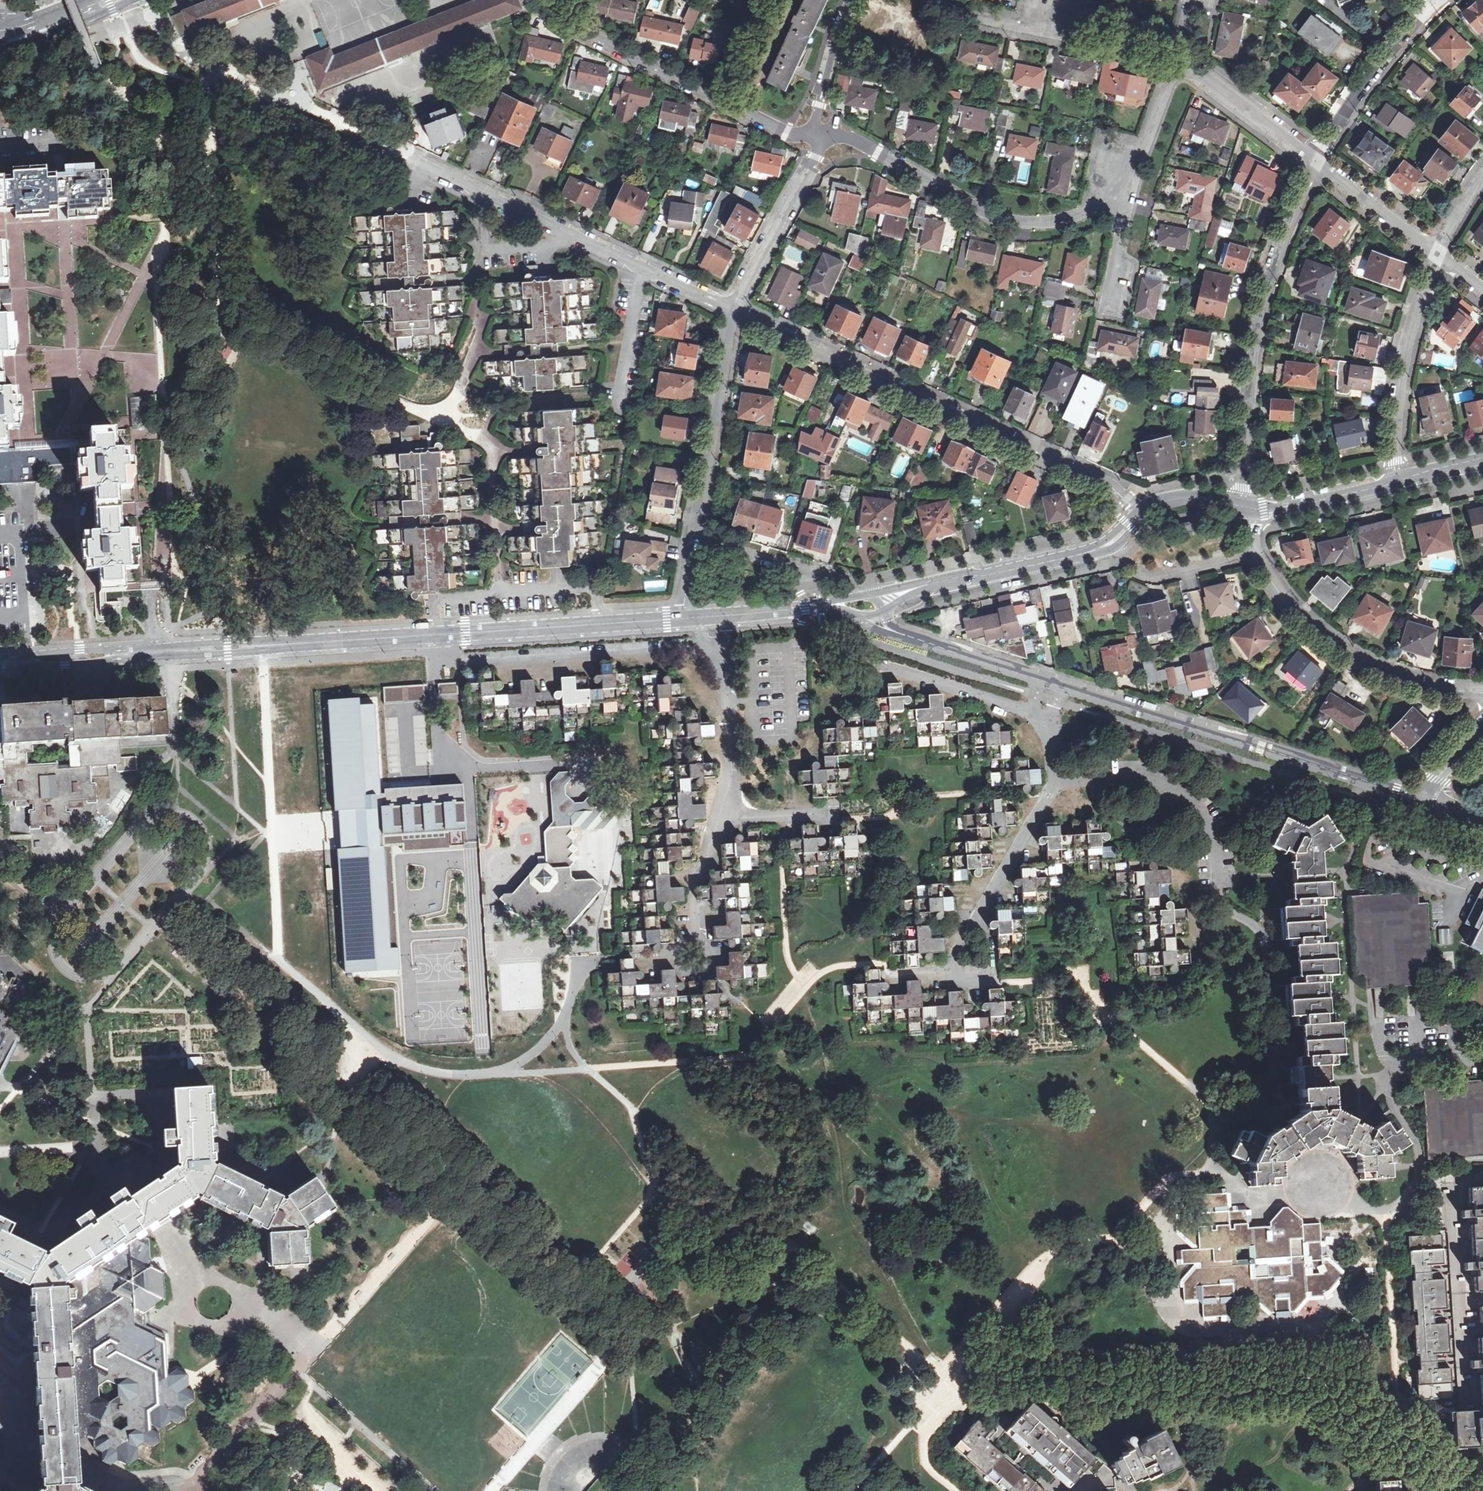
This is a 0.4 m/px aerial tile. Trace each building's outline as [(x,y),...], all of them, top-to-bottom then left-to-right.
[(172,16),(182,37),(275,0),(213,0),(172,16)] [(305,59),(316,87),(319,92),(321,87),(522,8),(521,7),(518,0),(479,0),(334,58),(330,49),(305,59)] [(611,0),(598,0),(596,9),(608,12),(611,0)] [(634,21),(638,3),(622,0),(611,0),(608,12),(607,16),(634,21)] [(768,80),(787,88),(795,70),(795,69),(796,67),(805,48),(814,29),(814,28),(815,27),(815,25),(816,25),(828,0),(805,0),(798,15),(796,14),(793,20),(795,21),(768,80)] [(1479,32),(1482,29),(1482,0),(1470,0),(1467,3),(1471,7),(1463,14),(1479,32)] [(683,29),(692,33),(701,12),(692,8),(683,29)] [(1244,17),(1225,13),(1217,53),(1236,57),(1244,17)] [(1344,38),(1313,14),(1299,32),(1330,56),(1344,38)] [(653,34),(656,20),(644,17),(641,31),(653,34)] [(652,38),(679,43),(683,25),(656,20),(653,34),(652,38)] [(730,32),(717,29),(714,43),(721,45),(727,46),(730,32)] [(1433,48),(1453,68),(1471,48),(1452,29),(1433,48)] [(531,30),(529,36),(527,35),(521,59),(534,61),(534,57),(559,63),(564,44),(537,38),(539,32),(531,30)] [(88,35),(88,33),(78,38),(79,42),(90,37),(88,35)] [(714,43),(695,39),(691,57),(717,63),(721,45),(714,43)] [(999,48),(963,41),(959,59),(995,66),(997,57),(999,48)] [(1269,62),(1272,53),(1267,51),(1264,61),(1269,62)] [(1271,72),(1276,54),(1272,53),(1269,62),(1267,70),(1271,72)] [(1096,64),(1056,56),(1052,75),(1092,83),(1096,64)] [(583,58),(575,57),(573,68),(581,70),(578,80),(605,86),(609,68),(582,62),(583,58)] [(1011,79),(1014,60),(997,57),(995,66),(996,67),(994,76),(1011,79)] [(1114,72),(1116,63),(1106,61),(1100,89),(1142,98),(1146,79),(1114,72)] [(1045,70),(1018,65),(1015,82),(1042,87),(1045,70)] [(1337,79),(1318,65),(1302,85),(1313,93),(1321,99),(1327,92),(1337,79)] [(1412,86),(1424,97),(1436,83),(1414,65),(1407,72),(1409,74),(1402,82),(1410,89),(1412,86)] [(627,77),(620,75),(613,103),(621,105),(620,113),(632,116),(635,103),(648,106),(652,88),(626,82),(627,77)] [(852,77),(841,75),(838,89),(849,91),(852,77)] [(1302,85),(1290,76),(1277,92),(1292,104),(1300,110),(1313,93),(1302,85)] [(864,80),(852,77),(849,91),(847,104),(873,109),(877,91),(863,88),(864,80)] [(1342,82),(1337,79),(1327,92),(1332,96),(1342,82)] [(1449,101),(1467,117),(1482,99),(1467,86),(1459,95),(1457,93),(1449,101)] [(1292,104),(1277,92),(1273,97),(1288,109),(1292,104)] [(538,109),(505,94),(489,130),(521,145),(538,109)] [(963,100),(953,98),(950,114),(962,116),(964,107),(961,106),(963,100)] [(468,99),(464,108),(486,117),(490,108),(468,99)] [(541,117),(549,121),(556,105),(548,102),(541,117)] [(694,135),(698,113),(691,112),(692,107),(665,102),(662,119),(688,125),(686,134),(694,135)] [(1372,120),(1393,134),(1396,129),(1407,135),(1415,123),(1387,105),(1379,117),(1375,115),(1372,120)] [(991,112),(964,107),(962,116),(960,125),(987,130),(991,112)] [(1001,107),(995,135),(1005,136),(1010,109),(1001,107)] [(1202,114),(1190,109),(1183,128),(1189,131),(1195,133),(1202,114)] [(910,113),(900,111),(896,127),(909,130),(910,120),(909,120),(910,113)] [(454,112),(433,120),(444,149),(452,146),(453,149),(466,144),(454,112)] [(1229,125),(1202,114),(1195,133),(1205,137),(1221,143),(1229,125)] [(414,145),(424,123),(415,119),(405,141),(414,145)] [(937,125),(910,120),(909,130),(907,138),(934,143),(937,125)] [(1441,140),(1461,157),(1476,137),(1456,121),(1441,140)] [(739,130),(713,124),(709,143),(736,149),(735,155),(740,156),(742,150),(743,150),(746,136),(738,134),(739,130)] [(544,130),(536,147),(564,159),(577,131),(565,126),(560,137),(544,130)] [(1187,136),(1189,131),(1183,128),(1181,133),(1187,136)] [(1355,151),(1379,170),(1384,163),(1385,163),(1389,158),(1388,157),(1394,150),(1370,132),(1355,151)] [(1205,137),(1195,133),(1192,142),(1202,146),(1205,137)] [(1039,140),(1011,135),(1008,153),(1035,158),(1039,140)] [(1076,148),(1048,142),(1046,153),(1056,155),(1052,174),(1048,191),(1066,194),(1076,148)] [(696,143),(692,151),(701,155),(705,147),(696,143)] [(787,150),(773,147),(772,155),(757,151),(753,169),(779,175),(783,158),(786,159),(787,150)] [(1425,172),(1435,179),(1437,176),(1443,181),(1450,173),(1452,174),(1459,165),(1439,150),(1427,166),(1428,167),(1425,172)] [(1247,157),(1246,161),(1266,170),(1267,166),(1247,157)] [(1266,170),(1246,161),(1236,181),(1249,187),(1247,192),(1268,202),(1280,176),(1266,170)] [(1411,194),(1419,201),(1433,183),(1404,161),(1391,179),(1393,181),(1394,180),(1399,183),(1398,184),(1408,192),(1410,190),(1412,192),(1411,194)] [(111,182),(109,182),(108,173),(95,174),(95,166),(65,168),(66,176),(47,177),(46,168),(12,170),(13,178),(0,178),(0,212),(4,212),(15,211),(16,219),(49,217),(49,209),(62,208),(67,208),(68,220),(78,219),(97,218),(97,211),(110,209),(109,200),(112,200),(112,196),(111,182)] [(1218,179),(1182,171),(1178,189),(1197,193),(1192,217),(1209,220),(1218,179)] [(718,179),(708,175),(705,180),(716,184),(718,179)] [(600,190),(572,178),(564,194),(592,206),(600,190)] [(872,192),(883,194),(886,181),(875,179),(872,192)] [(834,181),(832,189),(840,191),(834,220),(855,225),(862,196),(857,195),(859,187),(834,181)] [(1249,187),(1236,181),(1234,187),(1246,193),(1249,187)] [(649,195),(627,184),(613,213),(635,224),(649,195)] [(705,193),(685,190),(683,204),(672,203),(669,226),(692,229),(695,206),(703,207),(705,193)] [(723,190),(705,229),(718,235),(722,228),(717,225),(732,195),(723,190)] [(758,205),(761,198),(748,191),(744,198),(758,205)] [(872,192),(871,192),(867,210),(888,214),(884,236),(902,240),(911,200),(883,194),(872,192)] [(392,214),(355,217),(356,232),(372,231),(374,263),(358,264),(359,280),(363,279),(375,279),(376,292),(364,293),(360,293),(361,308),(377,307),(378,338),(386,337),(387,353),(430,350),(444,349),(443,333),(451,333),(449,302),(464,301),(463,285),(447,286),(447,280),(447,273),(462,272),(461,257),(445,258),(444,242),(443,227),(459,226),(458,210),(414,213),(413,209),(407,209),(400,210),(400,204),(400,199),(399,198),(386,199),(385,205),(392,205),(391,206),(390,206),(389,207),(388,210),(389,212),(390,213),(392,213),(392,214)] [(928,203),(920,202),(914,227),(925,229),(921,245),(939,249),(945,223),(924,218),(928,203)] [(759,215),(740,204),(726,228),(746,239),(759,215)] [(1343,221),(1330,211),(1315,231),(1334,245),(1349,225),(1346,223),(1346,224),(1343,222),(1343,221)] [(1210,222),(1192,219),(1190,228),(1208,231),(1210,222)] [(1189,231),(1162,225),(1161,231),(1164,232),(1163,234),(1160,234),(1159,243),(1186,248),(1189,231)] [(718,235),(705,229),(702,235),(716,241),(702,264),(721,274),(733,253),(732,253),(737,245),(718,235)] [(817,250),(821,241),(802,231),(797,241),(807,247),(808,245),(817,250)] [(848,250),(856,254),(857,254),(861,237),(852,235),(848,250)] [(861,237),(857,254),(866,259),(870,239),(861,237)] [(971,244),(963,243),(958,266),(966,268),(968,258),(994,264),(998,246),(972,240),(971,244)] [(1226,266),(1244,271),(1250,249),(1232,244),(1226,266)] [(830,296),(845,262),(825,253),(809,287),(830,296)] [(1405,265),(1374,253),(1368,271),(1399,283),(1405,265)] [(857,254),(856,254),(850,266),(863,271),(865,267),(871,269),(873,263),(866,259),(857,254)] [(1087,257),(1069,254),(1063,280),(1081,284),(1087,257)] [(1043,264),(1004,255),(1000,276),(1039,285),(1043,264)] [(1336,271),(1308,261),(1300,283),(1304,285),(1301,295),(1325,303),(1336,271)] [(545,276),(538,276),(537,271),(538,271),(538,265),(537,265),(524,266),(523,266),(523,271),(524,272),(530,272),(530,273),(529,273),(528,273),(527,275),(526,276),(526,277),(527,279),(528,279),(529,280),(530,280),(530,281),(514,282),(493,283),(494,299),(510,298),(512,330),(496,331),(497,345),(506,345),(507,354),(507,361),(486,362),(487,377),(502,377),(503,392),(576,387),(576,372),(592,371),(591,356),(560,357),(559,349),(559,342),(600,339),(599,323),(583,324),(583,309),(582,293),(597,292),(595,277),(552,279),(551,275),(545,276)] [(803,277),(783,267),(776,281),(778,283),(771,298),(794,308),(801,293),(796,290),(803,277)] [(1143,279),(1136,314),(1156,318),(1165,271),(1148,267),(1147,275),(1153,276),(1152,281),(1143,279)] [(893,273),(889,279),(897,283),(900,277),(893,273)] [(1199,312),(1224,317),(1232,280),(1208,274),(1199,312)] [(938,280),(935,290),(943,292),(946,282),(938,280)] [(1069,285),(1047,280),(1045,289),(1067,294),(1069,285)] [(1065,303),(1067,294),(1045,289),(1042,305),(1058,308),(1058,305),(1059,302),(1065,303)] [(1375,296),(1355,289),(1348,309),(1381,320),(1387,302),(1374,298),(1375,296)] [(1464,300),(1451,315),(1454,317),(1460,310),(1470,317),(1476,309),(1464,300)] [(853,337),(863,317),(838,305),(829,325),(853,337)] [(1076,308),(1058,305),(1058,308),(1053,332),(1070,335),(1076,308)] [(686,314),(661,310),(657,332),(682,336),(686,314)] [(990,310),(989,320),(1000,320),(1001,311),(990,310)] [(1482,319),(1482,315),(1476,310),(1470,317),(1460,310),(1454,317),(1451,315),(1451,314),(1444,323),(1446,324),(1438,333),(1447,340),(1446,341),(1455,348),(1475,322),(1479,325),(1482,319)] [(1297,349),(1316,354),(1325,320),(1305,315),(1297,349)] [(8,451),(7,430),(19,429),(19,420),(22,419),(21,410),(21,401),(17,401),(17,391),(4,392),(2,356),(15,356),(14,346),(17,346),(16,337),(15,327),(13,327),(12,318),(0,319),(0,452),(8,451)] [(875,318),(864,342),(891,355),(902,331),(875,318)] [(962,323),(952,319),(941,341),(951,346),(950,347),(959,352),(967,335),(976,339),(982,328),(964,319),(962,323)] [(1184,352),(1208,357),(1212,335),(1188,330),(1184,352)] [(1089,342),(1085,365),(1096,368),(1099,350),(1135,357),(1138,338),(1117,334),(1117,336),(1114,336),(1115,333),(1103,331),(1100,344),(1089,342)] [(1359,331),(1354,353),(1375,358),(1379,336),(1359,331)] [(1472,346),(1482,354),(1482,331),(1472,346)] [(928,350),(906,339),(898,355),(921,366),(928,350)] [(700,346),(682,343),(678,365),(696,368),(700,346)] [(1052,351),(1043,346),(1036,360),(1045,364),(1052,351)] [(1012,362),(984,349),(972,373),(1001,386),(1012,362)] [(773,357),(752,353),(747,383),(768,386),(773,357)] [(1327,358),(1326,372),(1336,373),(1337,359),(1327,358)] [(1287,385),(1317,388),(1319,365),(1289,362),(1287,385)] [(1077,372),(1058,363),(1045,391),(1063,400),(1077,372)] [(1353,366),(1350,388),(1370,390),(1373,368),(1353,366)] [(816,377),(796,367),(785,389),(787,391),(786,394),(803,403),(816,377)] [(656,373),(647,372),(646,382),(655,383),(656,373)] [(689,377),(663,373),(659,394),(688,399),(690,389),(687,389),(689,377)] [(1103,386),(1086,378),(1068,414),(1086,423),(1103,386)] [(1198,422),(1191,422),(1190,438),(1201,439),(1202,432),(1217,434),(1220,387),(1212,387),(1213,381),(1194,379),(1194,385),(1201,385),(1198,422)] [(1035,396),(1016,387),(1006,408),(1025,417),(1035,396)] [(870,403),(849,392),(839,413),(838,413),(828,433),(818,429),(814,436),(802,431),(800,450),(828,463),(846,424),(849,419),(859,424),(860,424),(870,403)] [(776,398),(745,393),(741,416),(760,419),(759,423),(771,425),(776,398)] [(1452,429),(1443,393),(1422,398),(1426,416),(1421,418),(1421,419),(1424,418),(1427,431),(1438,428),(1439,432),(1452,429)] [(1360,405),(1373,407),(1375,397),(1361,395),(1360,405)] [(1272,417),(1294,419),(1295,401),(1273,399),(1272,417)] [(1467,405),(1472,425),(1482,422),(1482,401),(1467,405)] [(814,422),(821,411),(812,405),(805,417),(814,422)] [(876,409),(872,407),(866,418),(870,420),(876,409)] [(597,501),(595,470),(605,469),(603,439),(609,438),(608,423),(598,423),(597,408),(525,412),(526,428),(515,428),(516,443),(526,443),(527,450),(527,459),(511,460),(512,475),(522,474),(524,507),(514,507),(515,521),(525,521),(525,530),(526,537),(510,539),(511,554),(521,553),(522,567),(558,565),(593,563),(592,548),(604,548),(602,516),(607,516),(607,500),(597,501)] [(876,409),(870,420),(876,423),(883,426),(887,429),(893,417),(876,409)] [(1106,416),(1098,413),(1084,441),(1102,450),(1112,429),(1102,425),(1106,416)] [(687,419),(668,416),(665,434),(690,439),(692,430),(686,429),(687,419)] [(849,419),(846,424),(857,429),(859,424),(849,419)] [(931,431),(905,419),(895,439),(922,452),(931,431)] [(1336,425),(1341,447),(1360,443),(1358,434),(1364,433),(1361,419),(1336,425)] [(883,426),(876,423),(871,433),(878,436),(883,426)] [(378,577),(379,592),(383,592),(395,591),(416,590),(415,591),(414,591),(413,593),(413,594),(413,596),(414,597),(415,598),(416,598),(417,598),(417,600),(411,600),(411,601),(411,605),(411,606),(412,606),(425,606),(426,605),(425,593),(438,593),(437,588),(482,585),(481,570),(467,570),(465,540),(481,539),(480,524),(462,525),(461,512),(479,510),(478,495),(462,495),(460,465),(476,464),(475,449),(458,450),(441,451),(441,450),(442,450),(443,449),(444,448),(444,446),(444,444),(443,443),(441,442),(439,441),(446,440),(446,432),(432,433),(431,435),(421,436),(420,425),(413,425),(402,426),(401,427),(403,453),(371,455),(372,470),(387,470),(389,501),(374,502),(374,517),(379,517),(391,517),(391,529),(380,531),(375,531),(376,546),(392,546),(393,576),(378,577)] [(81,492),(93,492),(94,511),(120,510),(119,489),(132,488),(131,479),(134,479),(133,461),(130,461),(130,452),(116,452),(115,430),(89,432),(90,454),(79,455),(80,464),(76,464),(77,478),(77,482),(80,482),(81,492)] [(776,438),(752,434),(749,454),(753,454),(752,465),(771,468),(776,438)] [(1293,436),(1272,441),(1274,449),(1272,450),(1274,458),(1277,457),(1278,462),(1283,461),(1294,458),(1295,464),(1295,465),(1307,462),(1304,449),(1296,451),(1293,436)] [(954,437),(952,441),(961,445),(963,441),(954,437)] [(1169,439),(1146,444),(1148,453),(1141,455),(1146,473),(1175,466),(1169,439)] [(968,443),(963,441),(961,445),(952,441),(944,460),(967,471),(976,452),(966,447),(968,443)] [(0,452),(0,484),(40,481),(39,464),(71,462),(71,448),(8,451),(0,452)] [(987,457),(978,453),(969,472),(968,472),(964,481),(968,483),(972,474),(989,481),(996,468),(984,463),(987,457)] [(1294,458),(1283,461),(1285,467),(1295,464),(1294,458)] [(819,474),(829,474),(830,465),(820,464),(819,474)] [(928,472),(919,468),(916,475),(911,486),(909,490),(918,491),(928,472)] [(680,472),(658,469),(651,513),(672,517),(680,472)] [(911,486),(916,475),(911,472),(906,484),(911,486)] [(1038,481),(1019,472),(1007,496),(1027,505),(1038,481)] [(824,482),(809,480),(803,497),(813,499),(817,485),(823,485),(824,482)] [(766,490),(751,487),(749,495),(765,498),(766,490)] [(1063,489),(1038,494),(1045,521),(1069,516),(1072,512),(1071,507),(1067,505),(1063,489)] [(894,501),(865,498),(862,528),(891,531),(894,501)] [(755,531),(763,505),(743,499),(736,522),(744,525),(744,527),(755,531)] [(955,530),(948,501),(920,508),(927,537),(955,530)] [(835,509),(812,502),(807,522),(805,522),(799,544),(826,552),(833,529),(830,528),(835,509)] [(784,512),(763,505),(755,531),(767,534),(768,531),(777,534),(784,512)] [(1471,509),(1477,536),(1482,535),(1482,507),(1471,509)] [(96,534),(83,535),(84,544),(82,544),(83,562),(85,562),(86,572),(99,571),(100,591),(100,593),(103,592),(125,591),(125,587),(124,570),(137,569),(136,559),(139,559),(138,541),(135,541),(134,531),(121,532),(120,510),(94,511),(96,534)] [(672,517),(651,513),(648,513),(647,522),(671,526),(672,517)] [(1445,517),(1413,524),(1419,554),(1424,553),(1451,547),(1448,532),(1454,531),(1451,519),(1445,520),(1445,517)] [(1387,521),(1368,526),(1368,529),(1361,531),(1368,563),(1402,556),(1394,521),(1387,523),(1387,521)] [(973,522),(964,524),(969,544),(977,542),(973,522)] [(1194,522),(1181,525),(1183,533),(1196,531),(1194,522)] [(1293,535),(1295,542),(1307,540),(1305,532),(1293,535)] [(1295,542),(1285,544),(1287,557),(1289,556),(1294,555),(1295,562),(1296,565),(1313,561),(1308,539),(1307,540),(1295,542)] [(1334,541),(1321,544),(1325,563),(1337,560),(1338,564),(1355,560),(1350,540),(1335,544),(1334,541)] [(667,546),(652,544),(652,546),(640,545),(627,543),(624,563),(649,566),(648,569),(658,571),(659,561),(664,562),(667,546)] [(1335,607),(1351,588),(1338,578),(1335,582),(1328,576),(1325,580),(1324,579),(1316,589),(1328,598),(1327,601),(1335,607)] [(1420,577),(1417,588),(1425,590),(1428,579),(1420,577)] [(1147,588),(1132,581),(1128,589),(1144,596),(1147,588)] [(1111,583),(1086,588),(1092,614),(1117,609),(1111,583)] [(1230,583),(1205,588),(1212,616),(1236,610),(1230,583)] [(1031,606),(1041,605),(1040,588),(1029,589),(1031,606)] [(1394,609),(1367,594),(1355,616),(1373,626),(1372,629),(1380,633),(1394,609)] [(1166,596),(1134,603),(1142,634),(1173,628),(1166,596)] [(1015,617),(1012,600),(1001,603),(1003,616),(1010,653),(1029,659),(1021,627),(1017,628),(1015,617)] [(1070,601),(1061,602),(1064,612),(1056,614),(1061,638),(1069,637),(1072,640),(1079,638),(1074,618),(1072,619),(1071,616),(1074,615),(1070,601)] [(1064,612),(1061,602),(1054,604),(1056,614),(1064,612)] [(1473,616),(1482,626),(1482,605),(1473,616)] [(1028,614),(1015,617),(1017,628),(1021,627),(1039,623),(1036,606),(1027,609),(1028,614)] [(1003,616),(968,623),(971,640),(1010,653),(1003,616)] [(1126,633),(1136,631),(1133,616),(1123,618),(1126,633)] [(1274,639),(1258,618),(1230,639),(1246,660),(1274,639)] [(1429,652),(1436,629),(1410,621),(1402,646),(1412,649),(1412,647),(1429,652)] [(1471,639),(1447,637),(1445,661),(1469,663),(1471,639)] [(1128,643),(1102,648),(1107,672),(1115,671),(1119,670),(1120,674),(1134,672),(1128,643)] [(1219,668),(1214,646),(1206,648),(1205,651),(1200,662),(1194,663),(1168,669),(1169,676),(1171,685),(1178,684),(1179,690),(1191,692),(1191,689),(1211,685),(1208,670),(1219,668)] [(1191,654),(1194,663),(1200,662),(1205,651),(1191,654)] [(1303,654),(1300,651),(1286,668),(1310,686),(1322,670),(1307,658),(1306,658),(1303,655),(1303,654)] [(1154,659),(1143,661),(1147,680),(1159,678),(1157,671),(1154,659)] [(666,829),(679,827),(679,820),(688,820),(687,821),(686,822),(685,823),(685,824),(685,825),(686,827),(688,828),(690,828),(691,827),(692,827),(692,826),(693,825),(693,824),(692,820),(706,819),(704,791),(691,792),(690,779),(699,779),(698,779),(696,780),(696,781),(696,783),(696,785),(698,787),(699,787),(701,787),(702,786),(703,784),(703,778),(717,777),(716,764),(702,764),(701,751),(688,752),(687,738),(697,738),(694,739),(694,740),(693,741),(693,743),(694,744),(695,746),(698,746),(700,745),(701,743),(701,737),(714,737),(713,723),(700,724),(699,710),(685,711),(684,684),(670,685),(670,680),(670,679),(669,678),(667,677),(665,677),(664,677),(663,678),(662,681),(662,683),(664,684),(666,685),(657,686),(656,672),(642,673),(643,687),(629,688),(629,674),(615,675),(614,662),(600,662),(601,676),(597,676),(595,676),(594,677),(594,678),(593,679),(593,680),(593,681),(593,682),(595,683),(596,684),(598,684),(599,683),(601,682),(601,680),(602,689),(589,690),(588,677),(561,679),(562,692),(557,692),(555,693),(554,695),(553,697),(555,699),(556,700),(558,700),(559,700),(560,699),(561,698),(561,696),(562,696),(563,705),(536,707),(535,698),(536,698),(536,699),(536,700),(537,700),(539,701),(540,701),(541,701),(542,700),(543,698),(543,696),(543,695),(542,694),(541,693),(539,693),(535,694),(534,680),(520,681),(521,695),(494,696),(494,687),(495,688),(496,690),(497,690),(500,690),(501,689),(502,688),(502,687),(502,686),(502,684),(500,683),(499,683),(498,683),(493,683),(493,669),(465,671),(468,713),(482,712),(483,725),(496,724),(495,711),(508,710),(510,724),(523,723),(524,736),(537,735),(537,722),(563,721),(564,733),(578,732),(577,720),(590,719),(590,704),(603,703),(604,718),(618,717),(617,702),(644,701),(645,714),(671,712),(673,726),(659,727),(660,741),(673,740),(675,767),(662,768),(663,781),(676,781),(677,793),(664,794),(664,807),(651,808),(652,822),(665,821),(666,829)] [(1157,671),(1159,678),(1169,676),(1168,669),(1157,671)] [(1251,693),(1234,677),(1225,686),(1217,694),(1250,721),(1265,705),(1255,696),(1258,696),(1258,693),(1251,693)] [(1354,731),(1365,714),(1342,700),(1350,688),(1340,682),(1337,687),(1334,685),(1320,708),(1322,710),(1315,721),(1325,727),(1331,717),(1354,731)] [(423,684),(383,687),(384,703),(424,700),(423,684)] [(874,699),(876,727),(889,727),(890,740),(904,739),(903,726),(916,725),(918,738),(931,737),(932,751),(945,750),(945,737),(958,736),(957,721),(944,722),(943,712),(944,712),(944,713),(944,714),(945,715),(947,716),(948,716),(949,715),(951,715),(951,713),(951,711),(951,710),(950,709),(949,709),(948,708),(947,708),(943,708),(942,695),(915,697),(916,710),(903,711),(902,702),(903,703),(903,704),(904,704),(904,705),(905,705),(906,705),(907,705),(908,705),(908,704),(909,704),(910,703),(910,702),(910,701),(910,700),(910,699),(909,699),(909,698),(908,698),(907,697),(906,697),(902,698),(901,684),(887,685),(888,699),(875,699),(874,699)] [(337,862),(345,980),(398,977),(396,937),(390,843),(404,842),(404,849),(464,846),(463,831),(467,831),(464,785),(385,790),(385,796),(380,796),(374,705),(349,707),(348,701),(328,702),(334,795),(335,830),(337,862)] [(1430,726),(1414,710),(1395,729),(1411,745),(1430,726)] [(877,741),(876,727),(863,728),(862,715),(848,715),(849,728),(840,729),(841,728),(842,727),(843,726),(843,723),(842,722),(840,721),(838,721),(837,722),(836,723),(836,725),(836,729),(822,730),(825,771),(815,771),(816,771),(818,770),(818,769),(819,769),(819,768),(819,766),(819,765),(818,764),(816,763),(813,763),(812,764),(811,766),(811,768),(811,771),(798,772),(799,786),(812,785),(813,799),(839,797),(839,784),(852,783),(852,770),(838,771),(837,757),(864,756),(864,742),(877,741)] [(972,735),(958,736),(959,749),(972,748),(974,762),(1000,761),(1001,774),(987,775),(988,787),(1025,785),(1025,786),(1023,786),(1023,787),(1022,787),(1021,788),(1021,790),(1022,792),(1023,792),(1023,793),(1025,793),(1026,793),(1027,793),(1028,791),(1029,789),(1029,785),(1042,784),(1041,770),(1028,771),(1027,758),(1014,758),(1012,731),(998,732),(998,727),(997,725),(995,724),(993,725),(991,725),(991,726),(990,728),(990,730),(991,730),(991,731),(992,732),(994,732),(994,733),(985,733),(984,720),(971,721),(972,735)] [(649,739),(657,739),(657,730),(649,730),(649,739)] [(121,736),(71,739),(72,765),(59,766),(59,762),(27,764),(27,753),(34,753),(34,741),(0,743),(0,780),(7,780),(8,803),(17,802),(17,809),(31,808),(31,806),(35,806),(36,818),(37,828),(46,827),(46,834),(60,833),(60,831),(69,830),(68,818),(68,808),(72,807),(72,810),(86,809),(85,802),(94,801),(93,779),(111,778),(110,767),(118,766),(118,773),(139,772),(138,758),(123,758),(121,736)] [(547,787),(550,824),(542,835),(544,865),(534,869),(513,894),(504,894),(504,904),(523,921),(550,919),(565,931),(603,888),(593,879),(575,881),(570,876),(570,867),(578,858),(574,853),(578,849),(573,844),(573,840),(577,835),(572,831),(572,827),(580,826),(585,830),(612,829),(617,824),(616,815),(620,810),(606,797),(588,798),(583,803),(575,804),(565,795),(565,786),(573,777),(568,772),(559,773),(547,787)] [(967,870),(976,869),(976,870),(975,870),(973,871),(973,873),(973,875),(974,876),(975,877),(978,877),(979,876),(980,874),(980,869),(994,868),(991,828),(1000,827),(1001,828),(1000,828),(999,828),(998,829),(997,830),(997,831),(997,832),(998,834),(999,835),(1001,835),(1002,835),(1003,835),(1004,834),(1004,833),(1005,833),(1005,832),(1005,831),(1004,827),(1018,826),(1016,799),(976,801),(977,815),(964,816),(964,830),(977,829),(978,843),(952,844),(952,857),(939,858),(940,872),(953,871),(954,884),(968,883),(967,870)] [(1361,1179),(1371,1179),(1375,1178),(1375,1180),(1378,1180),(1378,1178),(1384,1178),(1384,1180),(1389,1180),(1389,1177),(1387,1177),(1387,1173),(1388,1172),(1388,1170),(1386,1170),(1386,1165),(1389,1165),(1389,1163),(1385,1163),(1385,1156),(1392,1152),(1395,1156),(1397,1155),(1394,1151),(1405,1143),(1390,1121),(1384,1125),(1382,1122),(1369,1131),(1355,1124),(1354,1127),(1350,1125),(1348,1124),(1348,1123),(1346,1123),(1341,1121),(1343,1118),(1328,1111),(1327,1097),(1324,1097),(1323,1082),(1326,1082),(1325,1066),(1334,1066),(1333,1056),(1350,1055),(1350,1054),(1333,1056),(1332,1041),(1350,1039),(1350,1038),(1332,1039),(1331,1025),(1349,1024),(1349,1022),(1331,1023),(1330,1014),(1322,1015),(1321,999),(1320,984),(1328,983),(1328,977),(1345,976),(1345,975),(1327,976),(1326,961),(1344,960),(1344,959),(1326,960),(1325,945),(1343,944),(1343,943),(1325,944),(1325,937),(1318,938),(1317,922),(1316,907),(1324,906),(1323,900),(1341,898),(1341,896),(1323,898),(1323,885),(1340,883),(1340,881),(1322,882),(1321,873),(1320,853),(1326,849),(1327,851),(1328,851),(1330,854),(1332,853),(1330,850),(1334,847),(1332,844),(1339,840),(1325,820),(1319,823),(1317,821),(1305,829),(1291,822),(1289,825),(1283,822),(1271,845),(1284,852),(1282,855),(1283,855),(1285,852),(1292,855),(1292,863),(1288,863),(1288,864),(1292,864),(1293,874),(1293,884),(1294,900),(1285,900),(1286,908),(1269,909),(1270,910),(1286,909),(1287,924),(1271,925),(1271,926),(1287,925),(1288,939),(1271,940),(1271,942),(1288,941),(1288,948),(1297,947),(1298,961),(1299,977),(1291,977),(1291,985),(1275,986),(1275,987),(1292,986),(1293,1000),(1276,1001),(1276,1002),(1293,1001),(1294,1017),(1277,1018),(1277,1019),(1294,1018),(1294,1026),(1302,1025),(1303,1041),(1304,1057),(1296,1058),(1297,1068),(1280,1069),(1280,1070),(1296,1069),(1297,1083),(1281,1084),(1281,1085),(1298,1084),(1299,1104),(1293,1104),(1294,1106),(1299,1106),(1299,1113),(1287,1122),(1287,1121),(1286,1121),(1288,1125),(1283,1128),(1283,1127),(1281,1128),(1282,1129),(1279,1131),(1277,1133),(1274,1129),(1273,1129),(1274,1130),(1262,1139),(1248,1132),(1246,1134),(1240,1131),(1228,1154),(1241,1161),(1239,1164),(1240,1165),(1242,1161),(1249,1164),(1250,1172),(1246,1172),(1246,1174),(1250,1173),(1250,1179),(1249,1179),(1249,1180),(1250,1180),(1250,1186),(1249,1186),(1249,1188),(1266,1187),(1266,1185),(1268,1185),(1267,1179),(1280,1178),(1280,1177),(1279,1177),(1278,1163),(1284,1158),(1286,1161),(1287,1161),(1285,1157),(1290,1154),(1291,1155),(1291,1154),(1293,1152),(1296,1150),(1297,1151),(1298,1150),(1297,1149),(1302,1146),(1303,1147),(1304,1147),(1303,1146),(1308,1142),(1310,1145),(1311,1145),(1309,1142),(1316,1137),(1323,1141),(1321,1144),(1322,1145),(1324,1141),(1329,1144),(1328,1145),(1329,1145),(1330,1144),(1335,1147),(1335,1148),(1336,1149),(1337,1148),(1340,1149),(1342,1150),(1341,1152),(1343,1152),(1342,1151),(1348,1154),(1346,1157),(1348,1158),(1349,1154),(1356,1157),(1357,1172),(1356,1172),(1356,1173),(1361,1173),(1361,1179)] [(997,935),(999,962),(1013,962),(1012,948),(1025,947),(1024,921),(1037,920),(1036,906),(1050,905),(1048,878),(1061,877),(1061,864),(1088,863),(1089,875),(1103,874),(1102,861),(1116,860),(1115,847),(1101,848),(1100,838),(1101,838),(1101,839),(1101,840),(1102,840),(1102,841),(1103,841),(1104,841),(1105,841),(1107,841),(1107,840),(1108,839),(1108,838),(1108,837),(1108,836),(1108,835),(1107,835),(1106,834),(1105,834),(1104,834),(1100,834),(1099,821),(1072,822),(1073,836),(1060,837),(1059,823),(1045,824),(1046,837),(1041,838),(1038,839),(1038,840),(1038,842),(1038,843),(1039,844),(1040,845),(1043,845),(1045,844),(1045,843),(1045,842),(1046,841),(1047,864),(1020,866),(1021,880),(1017,880),(1015,880),(1014,881),(1013,882),(1013,885),(1014,886),(1015,887),(1018,887),(1019,887),(1020,885),(1021,884),(1023,906),(996,908),(997,922),(992,922),(990,922),(989,923),(989,925),(989,928),(990,929),(991,929),(993,929),(994,929),(995,929),(996,927),(996,926),(997,926),(997,932),(997,935)] [(789,840),(791,868),(804,867),(805,881),(818,881),(817,866),(844,865),(845,879),(859,878),(858,864),(872,862),(871,849),(857,850),(857,840),(857,841),(858,841),(858,842),(859,843),(860,843),(861,844),(862,843),(864,843),(864,842),(865,840),(865,839),(864,838),(863,837),(862,836),(861,836),(856,836),(856,835),(856,823),(842,824),(843,837),(829,838),(830,851),(817,852),(816,843),(817,843),(817,844),(817,845),(818,845),(819,846),(821,846),(822,846),(823,845),(824,845),(824,844),(824,843),(824,842),(824,841),(824,840),(823,839),(822,839),(820,838),(816,839),(815,825),(801,826),(802,840),(789,840)] [(770,964),(756,965),(755,938),(768,937),(767,924),(754,925),(753,912),(740,912),(739,898),(752,898),(751,884),(738,885),(737,871),(764,870),(763,857),(776,856),(776,841),(762,842),(761,829),(747,830),(748,843),(739,844),(739,843),(740,843),(741,842),(742,841),(742,839),(742,837),(740,835),(737,835),(735,837),(735,839),(735,844),(721,845),(723,872),(710,872),(712,904),(712,906),(713,907),(715,908),(716,908),(718,907),(719,906),(719,905),(719,904),(719,903),(719,902),(718,901),(716,900),(715,899),(725,899),(727,926),(713,927),(714,941),(727,940),(728,944),(728,945),(728,946),(729,947),(730,948),(731,948),(733,948),(734,947),(735,946),(735,945),(735,942),(735,941),(733,940),(732,940),(731,939),(741,939),(742,952),(728,953),(730,985),(730,986),(731,986),(731,987),(732,987),(732,988),(734,988),(735,988),(736,988),(737,987),(738,986),(738,985),(738,983),(737,982),(737,981),(736,981),(735,981),(734,980),(743,979),(744,993),(758,992),(757,978),(771,977),(770,964)] [(693,833),(652,836),(653,849),(640,850),(641,863),(654,862),(655,876),(642,877),(642,891),(629,891),(630,905),(643,904),(644,917),(631,918),(631,932),(619,932),(619,946),(632,945),(633,952),(646,951),(646,945),(656,944),(656,945),(655,945),(654,946),(653,946),(653,947),(652,948),(652,949),(652,950),(653,951),(654,952),(655,952),(656,953),(657,953),(659,952),(660,950),(660,944),(673,943),(671,916),(658,917),(657,903),(666,903),(667,903),(666,903),(666,904),(665,904),(664,904),(663,905),(663,906),(663,907),(663,908),(663,909),(664,910),(665,911),(666,911),(667,911),(668,911),(669,911),(670,910),(670,909),(671,909),(671,907),(670,902),(684,901),(683,888),(670,889),(668,862),(677,861),(677,862),(676,862),(675,863),(674,864),(674,865),(674,867),(674,868),(675,868),(675,869),(676,869),(677,870),(678,870),(679,870),(680,869),(681,868),(681,867),(682,866),(681,861),(695,860),(693,833)] [(1130,873),(1117,873),(1117,887),(1131,886),(1132,900),(1145,899),(1146,912),(1133,913),(1133,926),(1147,926),(1149,953),(1135,954),(1136,967),(1149,966),(1150,980),(1163,979),(1162,966),(1172,965),(1172,966),(1171,966),(1170,966),(1170,967),(1169,967),(1169,968),(1169,969),(1168,969),(1168,970),(1169,971),(1169,972),(1170,973),(1171,973),(1172,974),(1173,974),(1173,973),(1174,973),(1175,973),(1175,972),(1176,972),(1176,971),(1176,970),(1176,969),(1176,965),(1189,964),(1188,950),(1175,951),(1174,938),(1188,937),(1186,910),(1172,910),(1172,906),(1172,905),(1172,904),(1171,903),(1170,903),(1169,903),(1168,902),(1167,903),(1166,903),(1165,905),(1164,906),(1164,907),(1165,908),(1165,909),(1166,909),(1167,910),(1168,910),(1168,911),(1159,911),(1158,898),(1172,897),(1170,870),(1165,870),(1156,871),(1156,867),(1156,866),(1156,865),(1155,864),(1154,863),(1153,863),(1152,863),(1151,863),(1150,864),(1149,864),(1149,865),(1148,866),(1148,867),(1149,868),(1149,869),(1150,870),(1151,870),(1151,871),(1152,871),(1143,872),(1142,858),(1129,859),(1130,873)] [(941,885),(913,886),(914,900),(901,901),(902,914),(915,914),(916,927),(903,928),(903,941),(890,943),(891,956),(904,955),(905,968),(919,967),(918,954),(928,953),(928,954),(926,954),(925,955),(925,956),(924,956),(924,957),(924,958),(924,959),(924,960),(925,960),(925,961),(926,961),(927,962),(928,962),(929,962),(930,961),(931,961),(931,960),(932,959),(932,958),(932,953),(945,952),(943,925),(930,926),(929,913),(938,912),(938,913),(937,913),(936,913),(936,914),(935,915),(935,916),(935,917),(935,918),(935,919),(936,919),(936,920),(937,920),(938,920),(939,920),(940,920),(941,920),(941,919),(942,919),(943,917),(943,916),(942,912),(956,911),(955,897),(942,898),(941,885)] [(1415,986),(1425,985),(1423,962),(1431,961),(1428,903),(1419,904),(1418,893),(1351,897),(1357,978),(1366,978),(1367,989),(1375,988),(1415,986)] [(1482,893),(1466,924),(1479,930),(1470,946),(1482,953),(1482,894),(1482,893)] [(1439,944),(1450,944),(1450,929),(1439,929),(1439,944)] [(1137,949),(1144,948),(1143,939),(1136,940),(1137,949)] [(608,989),(609,1000),(623,1000),(623,1014),(637,1013),(636,999),(650,998),(651,1011),(665,1011),(665,1025),(678,1023),(677,1011),(691,1010),(692,1023),(706,1022),(707,1035),(720,1034),(719,1021),(733,1020),(732,1007),(718,1008),(718,998),(718,999),(719,1000),(720,1001),(722,1001),(723,1001),(724,1001),(725,1000),(725,999),(726,998),(726,996),(725,995),(724,994),(723,994),(717,994),(717,981),(689,982),(690,996),(677,997),(676,987),(677,989),(678,990),(679,990),(680,991),(682,990),(683,989),(684,988),(684,986),(684,985),(682,983),(680,983),(676,983),(675,970),(661,971),(662,984),(635,986),(635,976),(636,978),(637,979),(638,980),(640,980),(642,979),(643,978),(643,976),(643,974),(642,973),(640,972),(634,972),(634,959),(620,960),(621,973),(607,974),(608,988),(608,989)] [(545,1013),(541,968),(512,970),(512,977),(518,977),(520,1011),(537,1010),(537,1014),(545,1013)] [(866,984),(850,985),(851,1012),(867,1011),(868,1025),(881,1025),(881,1010),(895,1010),(896,1023),(909,1023),(910,1036),(923,1035),(922,1022),(935,1021),(936,1035),(950,1034),(951,1047),(964,1046),(964,1033),(991,1031),(991,1044),(1005,1043),(1004,1030),(1017,1029),(1016,1002),(1003,1002),(1002,989),(988,990),(989,1003),(984,1004),(983,1004),(982,1004),(982,1005),(981,1006),(981,1007),(981,1008),(981,1009),(982,1010),(982,1011),(983,1011),(984,1011),(985,1011),(986,1011),(987,1011),(987,1010),(988,1009),(988,1007),(989,1007),(989,1013),(990,1017),(963,1018),(963,1015),(963,1009),(963,1010),(964,1011),(965,1012),(966,1012),(967,1012),(968,1012),(969,1012),(970,1011),(970,1010),(971,1009),(971,1008),(970,1007),(970,1006),(969,1005),(968,1005),(967,1005),(962,1005),(961,992),(934,993),(935,1007),(922,1008),(921,998),(922,999),(922,1000),(923,1001),(924,1001),(925,1002),(926,1001),(927,1001),(929,1000),(929,999),(929,998),(929,997),(929,996),(928,995),(927,994),(926,994),(925,994),(921,994),(920,981),(906,981),(907,995),(880,997),(880,987),(881,989),(881,990),(882,990),(883,990),(884,991),(885,991),(886,990),(887,989),(888,988),(888,987),(888,986),(888,985),(887,984),(886,984),(885,983),(884,983),(879,983),(879,970),(865,971),(866,984)] [(13,992),(0,973),(0,1017),(13,992)] [(1423,1084),(1428,1160),(1482,1156),(1482,1080),(1423,1084)] [(53,1258),(67,1280),(85,1268),(141,1231),(163,1216),(180,1205),(189,1199),(198,1193),(265,1234),(273,1229),(274,1241),(275,1266),(304,1264),(302,1227),(334,1207),(323,1191),(320,1185),(317,1181),(285,1202),(212,1164),(208,1120),(206,1088),(201,1088),(178,1090),(182,1167),(140,1195),(66,1245),(51,1255),(53,1258)] [(1430,1177),(1434,1232),(1425,1232),(1425,1236),(1410,1238),(1410,1267),(1413,1266),(1414,1281),(1411,1281),(1413,1311),(1416,1311),(1417,1325),(1414,1326),(1416,1356),(1419,1355),(1420,1370),(1417,1370),(1419,1400),(1434,1399),(1434,1404),(1445,1403),(1446,1413),(1448,1413),(1449,1422),(1453,1421),(1454,1450),(1477,1448),(1477,1445),(1482,1445),(1482,1173),(1430,1177)] [(1179,1215),(1180,1233),(1194,1246),(1198,1245),(1199,1249),(1176,1251),(1177,1265),(1199,1263),(1200,1268),(1195,1268),(1183,1282),(1184,1301),(1202,1300),(1203,1318),(1204,1318),(1221,1316),(1221,1321),(1235,1320),(1234,1302),(1257,1301),(1271,1313),(1294,1312),(1307,1298),(1304,1256),(1308,1256),(1308,1261),(1322,1260),(1322,1255),(1326,1255),(1325,1241),(1321,1241),(1320,1224),(1302,1225),(1302,1220),(1287,1208),(1282,1208),(1270,1222),(1270,1227),(1266,1227),(1266,1241),(1254,1242),(1252,1228),(1247,1228),(1247,1224),(1252,1224),(1251,1210),(1246,1210),(1246,1206),(1233,1207),(1232,1207),(1232,1212),(1228,1212),(1227,1189),(1213,1190),(1213,1194),(1195,1195),(1196,1213),(1179,1215)] [(63,1215),(70,1210),(66,1204),(59,1208),(63,1215)] [(149,1233),(141,1231),(85,1268),(87,1293),(67,1305),(73,1392),(74,1414),(93,1422),(86,1428),(87,1436),(94,1440),(95,1448),(102,1452),(103,1461),(111,1465),(114,1463),(118,1460),(128,1465),(138,1458),(137,1447),(145,1442),(152,1446),(159,1441),(159,1433),(161,1428),(171,1422),(170,1419),(178,1423),(186,1418),(185,1410),(187,1405),(195,1401),(194,1391),(186,1388),(189,1386),(188,1382),(188,1374),(177,1369),(168,1375),(167,1359),(166,1335),(144,1324),(143,1319),(143,1314),(166,1299),(164,1273),(150,1267),(149,1239),(149,1233)] [(0,1234),(0,1267),(30,1281),(35,1283),(35,1288),(40,1288),(63,1286),(63,1282),(67,1280),(53,1258),(51,1255),(47,1257),(43,1256),(10,1239),(0,1234)] [(80,1489),(78,1487),(78,1483),(74,1414),(73,1392),(67,1305),(66,1285),(63,1286),(40,1288),(35,1288),(35,1304),(37,1334),(40,1394),(41,1408),(45,1472),(46,1485),(46,1489),(43,1490),(83,1490),(80,1489)] [(37,1334),(35,1304),(34,1303),(25,1299),(17,1295),(10,1300),(10,1305),(0,1310),(0,1336),(8,1340),(20,1345),(37,1334)] [(1030,1402),(1015,1420),(1078,1476),(1094,1458),(1030,1402)] [(954,1447),(1003,1490),(1042,1490),(982,1436),(988,1430),(978,1420),(954,1447)] [(1010,1426),(1008,1428),(1071,1484),(1073,1482),(1076,1478),(1078,1476),(1015,1420),(1010,1426)] [(1139,1440),(1140,1442),(1127,1448),(1128,1449),(1122,1452),(1124,1457),(1118,1460),(1127,1479),(1133,1476),(1136,1481),(1142,1478),(1143,1479),(1155,1473),(1156,1475),(1173,1466),(1174,1463),(1170,1454),(1171,1454),(1165,1442),(1164,1442),(1160,1433),(1156,1432),(1139,1440)] [(1105,1481),(1111,1479),(1103,1456),(1097,1458),(1105,1481)] [(1396,1480),(1375,1482),(1376,1490),(1397,1490),(1396,1480)]
